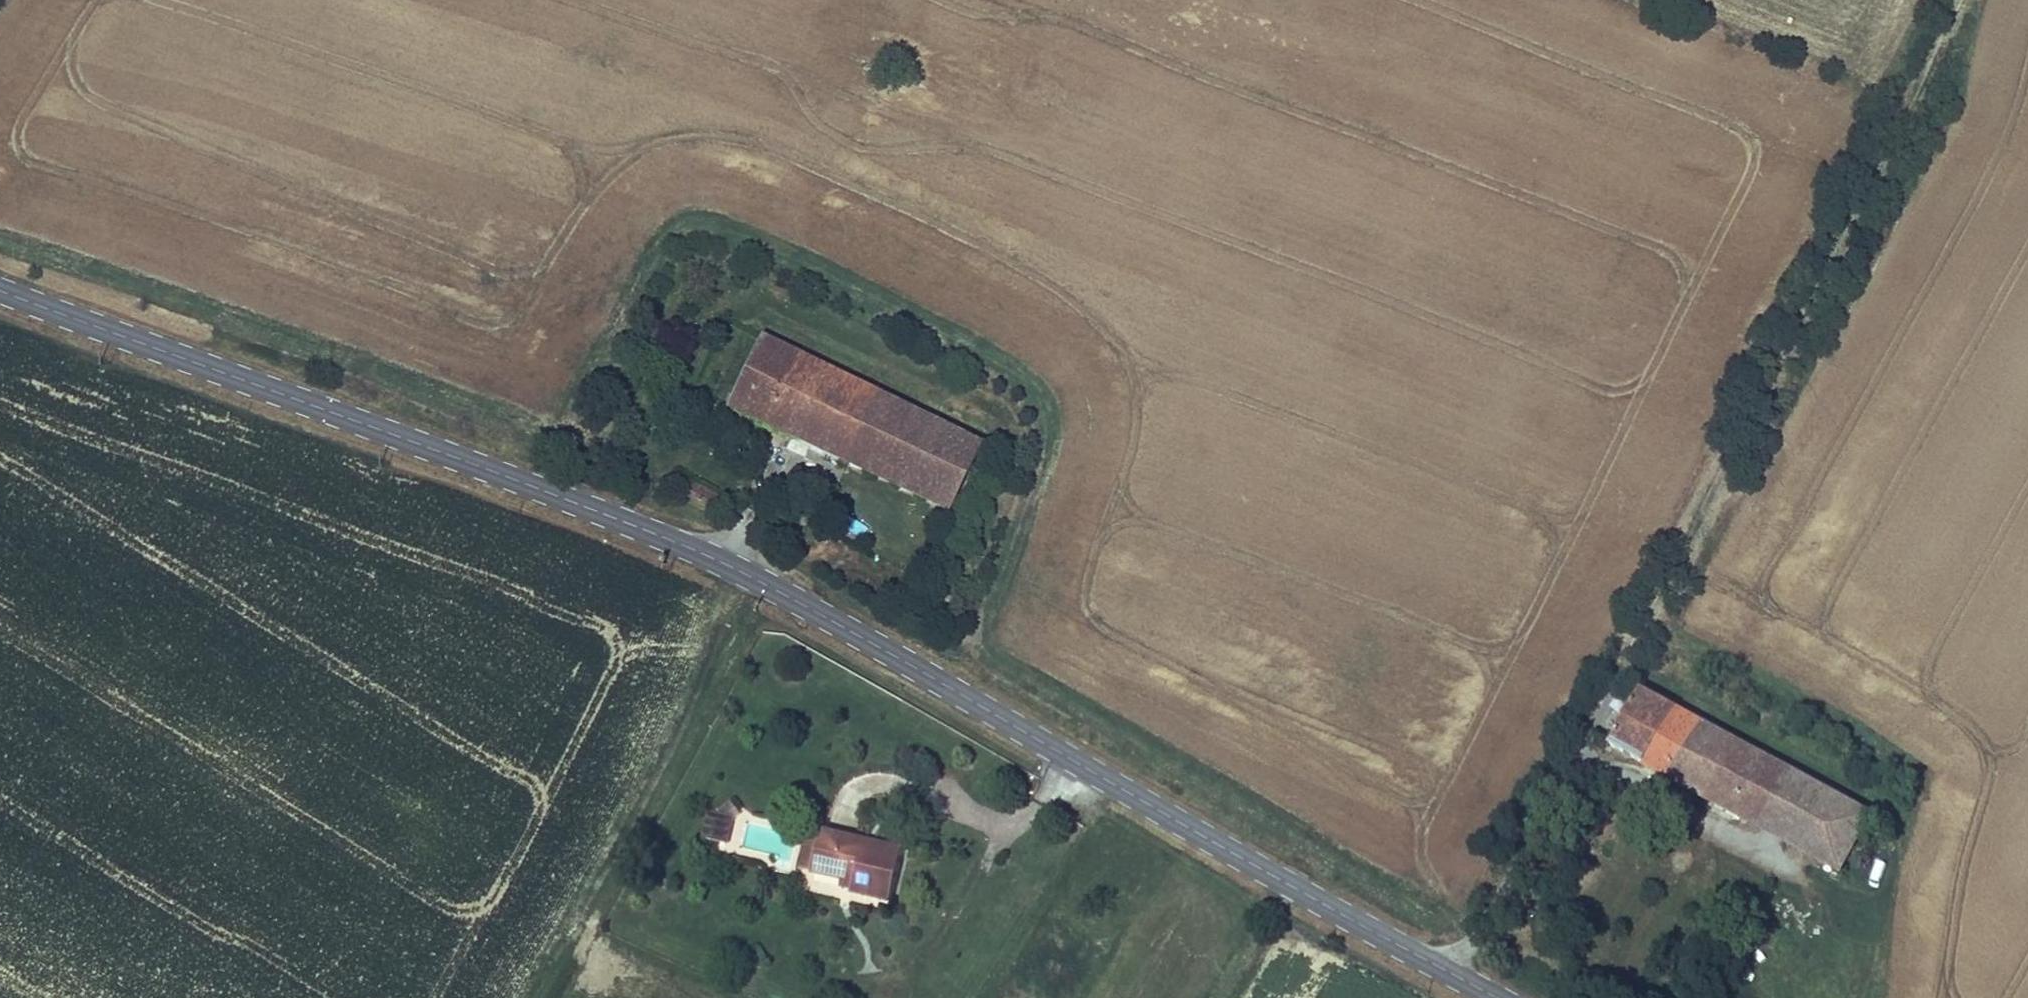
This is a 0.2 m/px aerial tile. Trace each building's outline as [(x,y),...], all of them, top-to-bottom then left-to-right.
[(729,413),(951,521),(987,448),(765,339),(729,413)] [(1770,765),(1640,693),(1611,746),(1742,818),(1770,765)] [(1865,820),(1770,765),(1742,818),(1810,857),(1832,818),(1858,831),(1865,820)] [(733,803),(718,815),(734,818),(740,812),(733,803)] [(718,815),(709,813),(703,842),(728,846),(734,818),(718,815)] [(1858,831),(1832,818),(1810,857),(1836,872),(1843,863),(1858,831)] [(1877,826),(1865,820),(1858,831),(1843,863),(1852,869),(1877,826)] [(824,832),(812,829),(802,875),(814,877),(824,832)] [(905,849),(824,832),(814,877),(845,884),(849,885),(850,881),(857,882),(855,894),(854,897),(893,906),(905,849)] [(845,884),(843,891),(855,894),(857,882),(850,881),(849,885),(845,884)]
